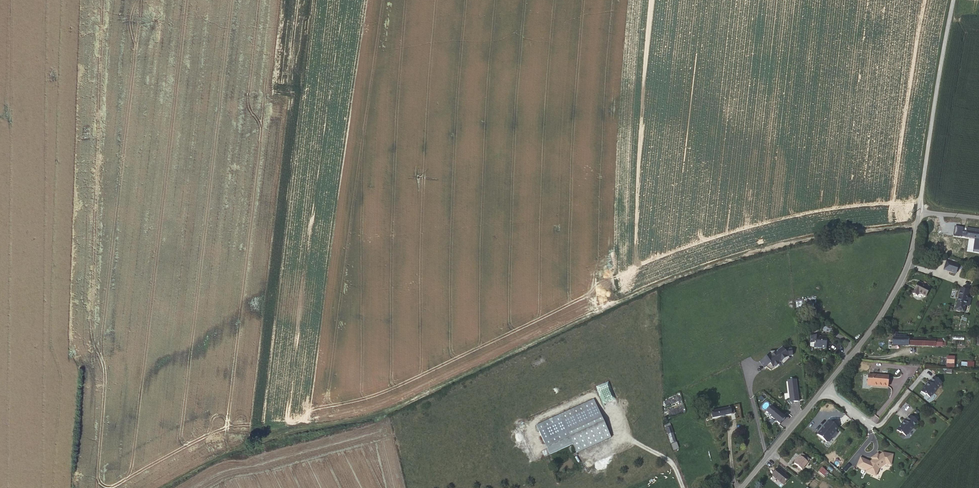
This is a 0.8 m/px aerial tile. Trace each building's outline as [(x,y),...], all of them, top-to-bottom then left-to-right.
[(965,237),(978,239),(978,233),(978,231),(978,230),(966,228),(965,237)] [(944,270),(956,274),(958,269),(956,268),(957,265),(952,263),(952,262),(951,261),(947,260),(944,270)] [(917,284),(913,295),(917,297),(918,294),(925,297),(929,289),(924,287),(917,284)] [(968,292),(960,290),(956,311),(963,312),(968,292)] [(898,333),(893,333),(893,339),(892,345),(942,346),(943,346),(943,340),(936,339),(929,339),(906,339),(906,336),(897,336),(898,333)] [(815,348),(826,349),(827,338),(811,336),(810,344),(816,344),(815,348)] [(781,344),(759,361),(763,367),(766,365),(771,368),(781,361),(783,363),(791,356),(788,354),(792,354),(792,347),(785,348),(781,344)] [(946,356),(945,368),(954,368),(954,357),(946,356)] [(889,376),(869,375),(868,385),(888,387),(889,376)] [(930,397),(942,383),(934,377),(930,383),(927,386),(926,386),(921,392),(926,395),(926,394),(930,397)] [(789,403),(799,401),(796,379),(786,380),(789,403)] [(537,426),(550,455),(569,446),(572,445),(576,453),(611,438),(594,400),(537,426)] [(778,425),(785,418),(771,405),(764,412),(778,425)] [(733,407),(711,412),(712,418),(735,414),(733,407)] [(873,424),(878,420),(875,415),(870,420),(873,424)] [(918,422),(910,416),(905,421),(903,425),(902,424),(897,430),(901,433),(902,433),(906,436),(918,422)] [(838,429),(829,421),(817,435),(826,443),(828,442),(831,439),(831,438),(838,429)] [(666,427),(668,434),(673,433),(670,424),(665,425),(665,428),(666,427)] [(870,462),(861,458),(857,467),(867,471),(866,472),(876,476),(879,469),(885,465),(891,466),(893,455),(883,453),(879,456),(878,455),(872,459),(873,460),(870,462)] [(800,456),(808,463),(810,460),(802,454),(800,456)] [(794,464),(802,470),(808,463),(800,456),(794,464)] [(778,469),(772,476),(783,485),(789,478),(778,469)]
